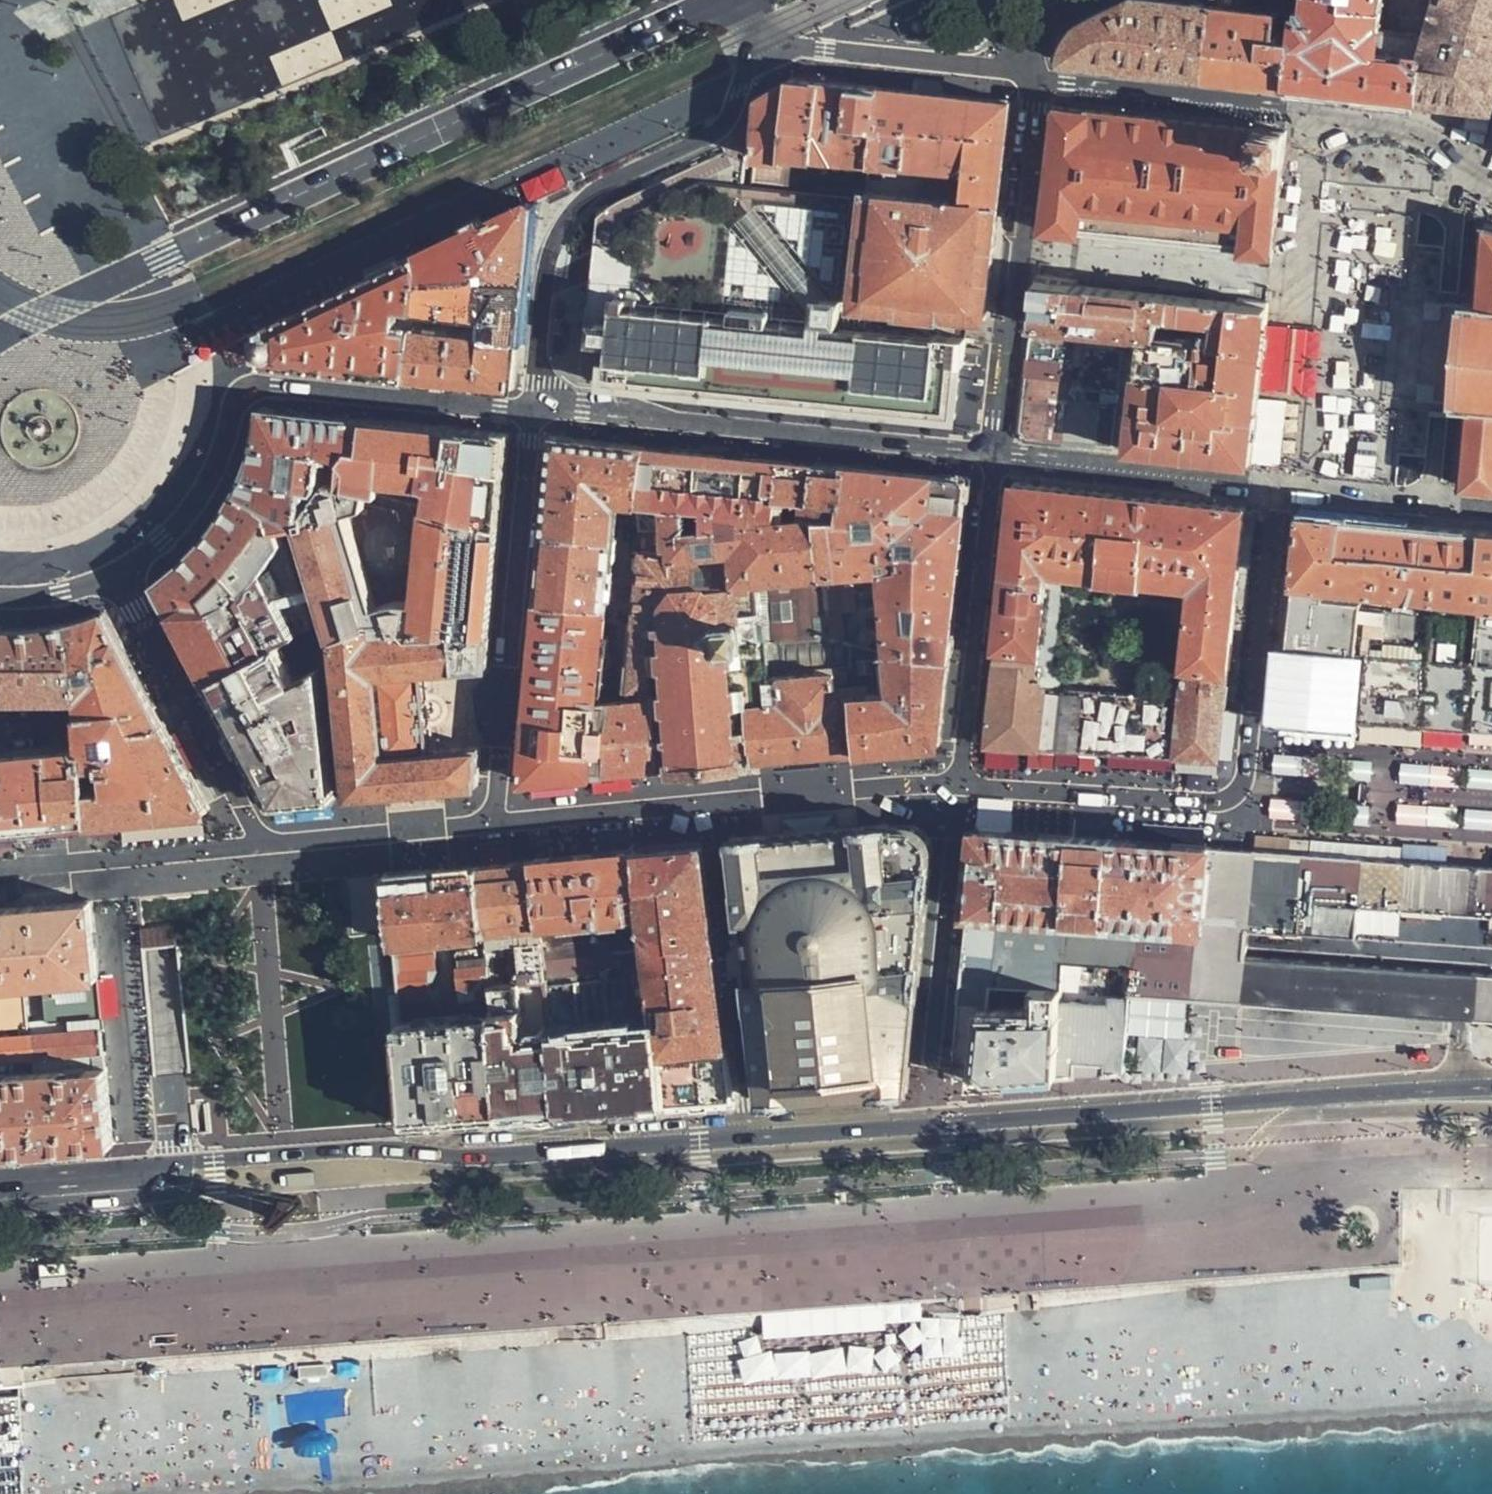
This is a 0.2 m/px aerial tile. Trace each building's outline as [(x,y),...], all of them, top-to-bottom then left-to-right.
[(1206,78),(1212,0),(1126,0),(1105,10),(1093,17),(1084,24),(1076,31),(1069,39),(1065,46),(1064,53),(1063,57),(1064,63),(1106,67),(1206,78)] [(1289,87),(1290,76),(1289,39),(1288,15),(1254,12),(1243,11),(1243,0),(1212,0),(1206,78),(1241,81),(1247,82),(1252,83),(1286,87),(1289,87)] [(1417,101),(1423,37),(1375,30),(1379,8),(1336,3),(1336,0),(1297,0),(1292,39),(1289,39),(1290,76),(1289,87),(1352,94),(1417,101)] [(1336,3),(1379,8),(1380,0),(1336,0),(1336,3)] [(1417,101),(1422,102),(1459,106),(1491,109),(1491,0),(1435,0),(1423,37),(1417,101)] [(867,192),(999,205),(1001,189),(1011,103),(829,83),(791,79),(760,95),(750,180),(867,192)] [(1252,164),(1256,132),(1253,132),(1055,111),(1043,231),(1053,232),(1084,235),(1084,228),(1234,243),(1233,249),(1257,252),(1274,254),(1278,229),(1284,167),(1252,164)] [(1288,133),(1256,129),(1256,132),(1252,164),(1284,167),(1288,133)] [(747,136),(599,211),(595,252),(586,341),(607,344),(603,380),(644,385),(804,401),(953,417),(960,365),(962,365),(965,336),(934,333),(933,336),(836,324),(850,197),(742,185),(743,179),(747,136)] [(993,270),(999,205),(867,192),(855,303),(901,308),(902,312),(944,317),(946,313),(967,316),(988,318),(993,270)] [(483,225),(416,257),(411,332),(519,341),(526,264),(531,203),(483,225)] [(1486,227),(1477,308),(1455,305),(1437,303),(1435,335),(1432,363),(1429,400),(1469,405),(1462,486),(1491,489),(1491,228),(1486,227)] [(411,332),(416,257),(317,302),(261,329),(263,346),(264,361),(347,370),(408,377),(411,332)] [(1164,339),(1168,295),(1048,282),(1038,280),(1036,290),(1033,326),(1142,337),(1164,339)] [(1267,318),(1268,306),(1251,304),(1168,295),(1164,339),(1142,337),(1130,450),(1251,461),(1259,393),(1267,318)] [(1085,445),(1130,450),(1142,337),(1033,326),(1028,368),(1021,429),(1029,439),(1085,445)] [(1289,390),(1315,392),(1318,364),(1319,364),(1322,329),(1295,327),(1289,390)] [(411,332),(408,377),(462,382),(515,388),(519,341),(411,332)] [(363,485),(368,418),(302,411),(264,406),(264,418),(260,441),(256,455),(248,477),(239,494),(279,527),(301,523),(362,513),(363,485)] [(442,426),(368,418),(363,485),(436,492),(434,518),(503,523),(506,487),(511,433),(442,426)] [(639,505),(646,447),(636,446),(630,445),(623,445),(555,438),(540,600),(610,606),(619,503),(624,503),(639,505)] [(770,569),(782,460),(735,456),(646,447),(639,505),(641,520),(645,553),(680,557),(681,531),(745,534),(746,566),(770,569)] [(1355,455),(1353,477),(1374,479),(1376,457),(1355,455)] [(798,462),(782,460),(770,569),(804,572),(817,464),(798,462)] [(804,572),(770,569),(774,626),(865,636),(879,663),(947,664),(969,479),(892,471),(817,464),(804,572)] [(1187,667),(1228,672),(1239,579),(1246,507),(1181,500),(1015,482),(1014,483),(1013,484),(1012,484),(1011,485),(1001,586),(996,648),(1056,654),(1065,572),(1099,576),(1098,580),(1142,585),(1144,582),(1194,587),(1187,667)] [(279,527),(239,494),(235,501),(226,515),(206,540),(182,563),(157,582),(194,649),(210,680),(270,649),(250,612),(271,601),(295,575),(279,527)] [(489,667),(503,523),(434,518),(362,513),(301,523),(334,645),(336,658),(352,797),(478,785),(482,746),(433,750),(430,711),(426,673),(489,667)] [(1429,525),(1395,522),(1301,514),(1294,586),(1345,592),(1480,606),(1491,607),(1491,530),(1429,525)] [(661,769),(756,760),(746,566),(745,534),(681,531),(680,557),(679,612),(667,612),(667,630),(661,769)] [(639,627),(667,630),(667,612),(679,612),(680,557),(645,553),(639,627)] [(774,626),(770,569),(746,566),(756,760),(817,754),(878,747),(879,663),(865,636),(774,626)] [(1345,592),(1294,586),(1291,620),(1287,654),(1323,658),(1323,653),(1354,656),(1366,657),(1376,658),(1377,640),(1398,641),(1399,614),(1344,607),(1345,592)] [(560,778),(594,775),(600,705),(608,631),(610,606),(540,600),(538,618),(537,623),(537,628),(524,782),(560,778)] [(1480,606),(1476,664),(1471,729),(1491,730),(1491,607),(1480,606)] [(1413,643),(1406,725),(1458,728),(1471,729),(1476,664),(1461,662),(1464,620),(1416,615),(1413,643)] [(108,616),(68,625),(76,701),(78,714),(127,710),(128,711),(135,724),(164,721),(156,706),(108,616)] [(68,625),(58,627),(42,629),(14,630),(0,629),(0,702),(76,701),(68,625)] [(594,775),(661,769),(667,630),(639,627),(632,702),(600,705),(594,775)] [(1362,692),(1360,721),(1406,725),(1413,643),(1398,641),(1377,640),(1376,658),(1366,657),(1362,692)] [(270,649),(210,680),(248,749),(278,804),(334,799),(318,671),(293,683),(274,647),(270,649)] [(1028,744),(1176,756),(1182,703),(1062,690),(1063,666),(1055,665),(1056,654),(996,648),(987,741),(1028,744)] [(1318,718),(1360,721),(1362,692),(1352,691),(1354,656),(1323,653),(1323,658),(1287,654),(1286,666),(1281,716),(1318,718)] [(946,677),(947,664),(879,663),(878,747),(907,746),(938,746),(946,677)] [(1224,713),(1228,672),(1187,667),(1182,703),(1176,756),(1219,760),(1224,713)] [(82,747),(89,821),(211,809),(174,738),(164,721),(135,724),(128,711),(127,710),(78,714),(82,747)] [(22,827),(89,821),(82,747),(0,755),(0,830),(22,827)] [(819,832),(733,839),(761,1101),(905,1090),(932,864),(931,851),(926,840),(921,833),(914,828),(907,825),(898,825),(819,832)] [(1140,924),(1201,929),(1210,845),(1141,840),(1125,839),(1083,836),(1076,836),(1067,835),(1022,832),(976,829),(974,850),(970,882),(969,892),(967,910),(1140,924)] [(646,922),(542,932),(546,979),(546,985),(652,973),(652,979),(657,1021),(659,1046),(726,1040),(716,945),(704,843),(666,847),(637,850),(646,922)] [(1248,937),(1249,932),(1255,848),(1232,847),(1210,845),(1201,929),(1195,1000),(1217,1001),(1241,1002),(1243,1002),(1247,956),(1248,937)] [(1267,849),(1255,848),(1249,932),(1304,936),(1304,930),(1329,932),(1354,933),(1355,916),(1360,856),(1307,852),(1267,849)] [(586,854),(535,859),(542,932),(646,922),(637,850),(586,854)] [(1400,859),(1360,856),(1355,916),(1396,919),(1396,908),(1400,859)] [(542,932),(535,859),(513,861),(482,864),(487,931),(491,984),(546,979),(542,932)] [(1447,862),(1400,859),(1396,908),(1488,915),(1491,865),(1447,862)] [(487,931),(482,864),(436,868),(387,873),(391,924),(393,940),(433,937),(458,934),(487,931)] [(105,1054),(104,1040),(100,1000),(93,900),(24,906),(0,908),(0,1036),(34,1033),(37,1059),(105,1054)] [(951,1057),(973,1059),(973,1083),(975,1083),(1041,1078),(1057,1077),(1068,965),(1086,966),(1117,967),(1137,969),(1140,924),(967,910),(965,926),(954,1025),(951,1057)] [(1164,997),(1195,1000),(1201,929),(1140,924),(1137,969),(1134,995),(1164,997)] [(491,984),(487,931),(458,934),(459,943),(477,942),(477,947),(451,950),(458,1016),(398,1022),(403,1110),(404,1122),(452,1119),(500,1115),(491,984)] [(433,937),(393,940),(397,1013),(440,1010),(428,992),(434,970),(436,969),(433,937)] [(1451,972),(1247,956),(1243,1002),(1344,1010),(1447,1018),(1451,972)] [(1125,1072),(1134,995),(1137,969),(1117,967),(1114,1003),(1084,1000),(1084,992),(1088,991),(1090,974),(1086,974),(1086,966),(1068,965),(1057,1077),(1110,1073),(1125,1072)] [(1465,973),(1451,972),(1447,1018),(1461,1019),(1475,1020),(1478,974),(1465,973)] [(1478,974),(1475,1020),(1491,1022),(1491,975),(1478,974)] [(529,1113),(557,1111),(550,1029),(546,985),(546,979),(491,984),(500,1115),(529,1113)] [(575,986),(579,1027),(657,1021),(652,979),(575,986)] [(666,1103),(659,1046),(657,1021),(579,1027),(586,1109),(626,1106),(666,1103)] [(550,1029),(557,1111),(571,1110),(586,1109),(579,1027),(550,1029)] [(37,1059),(34,1033),(0,1036),(0,1061),(37,1059)] [(732,1098),(726,1040),(659,1046),(666,1103),(698,1101),(732,1098)] [(105,1054),(37,1059),(0,1061),(0,1153),(42,1149),(112,1144),(105,1054)] [(66,1266),(40,1268),(42,1290),(67,1289),(66,1266)]
